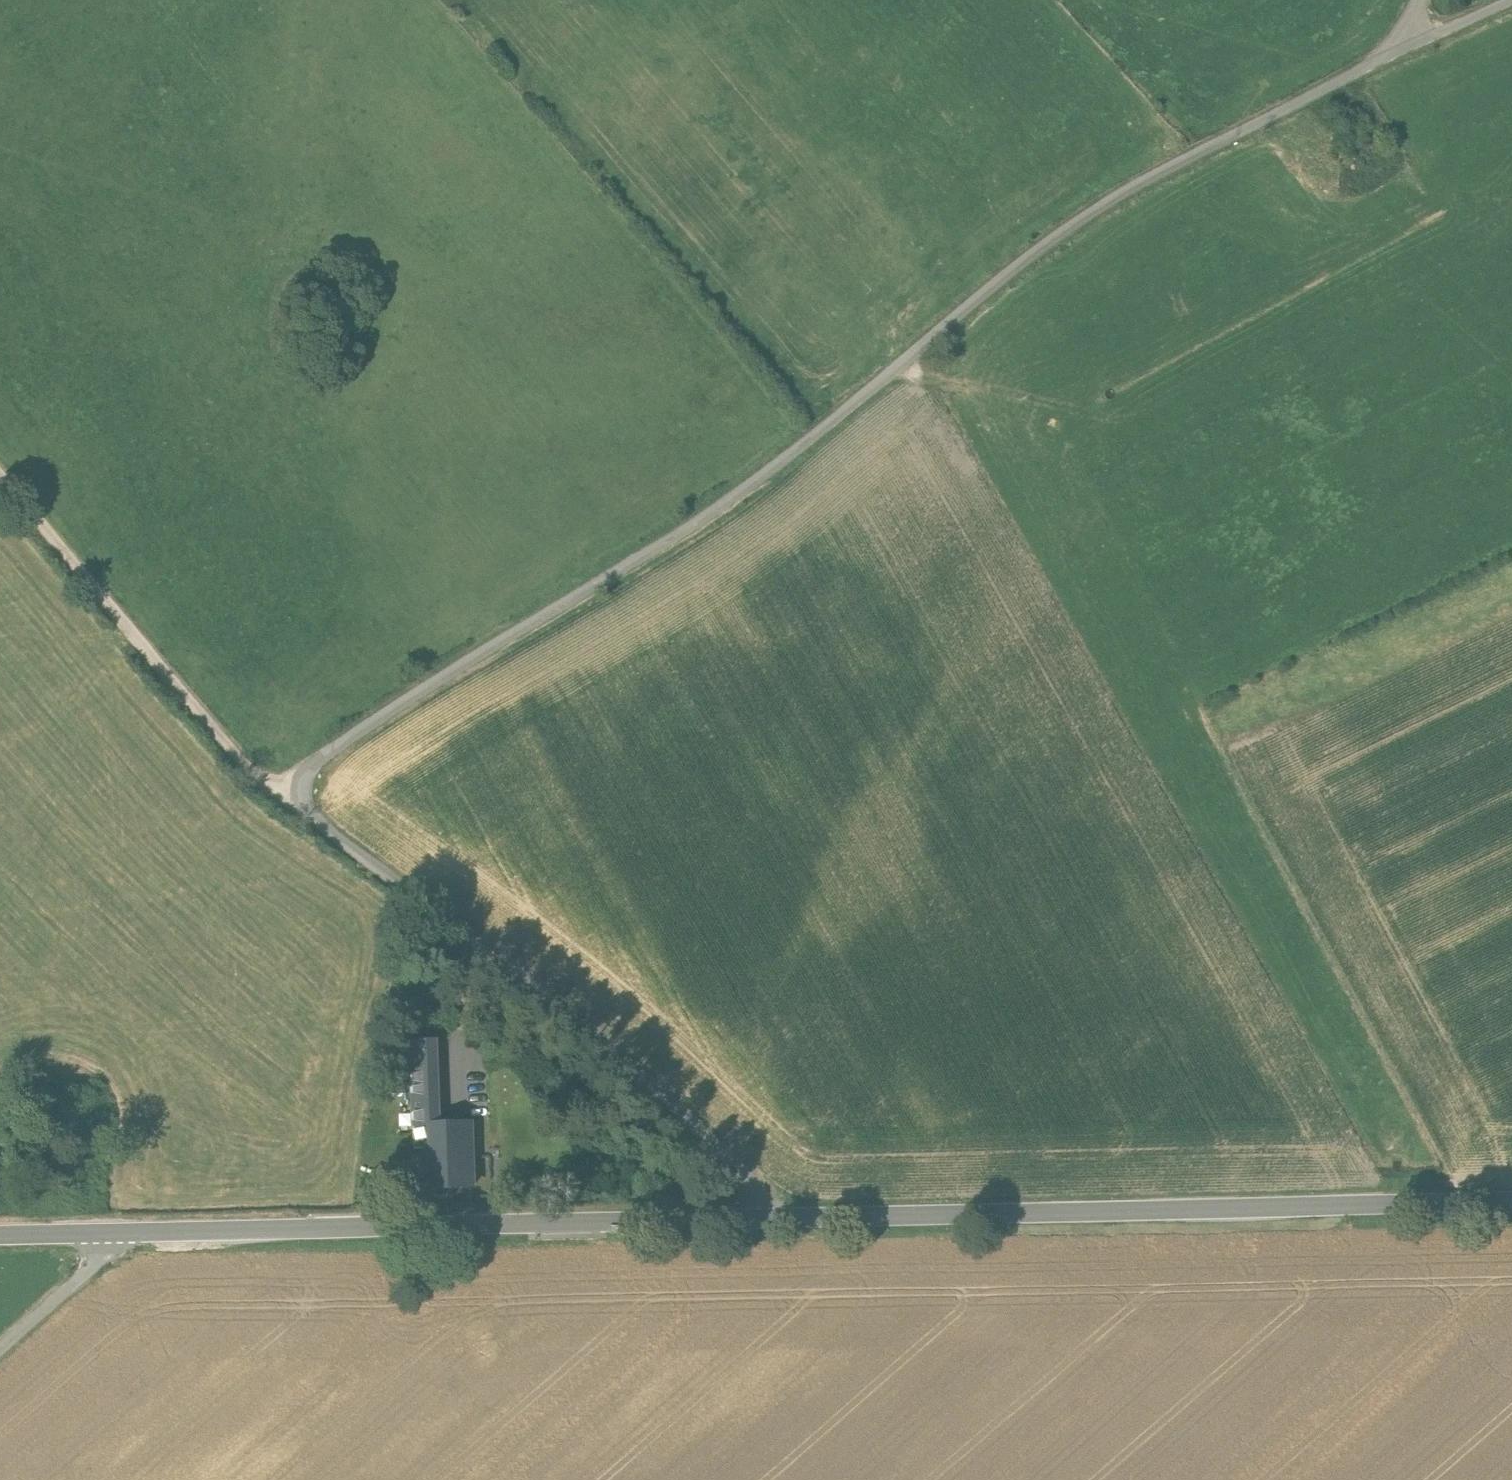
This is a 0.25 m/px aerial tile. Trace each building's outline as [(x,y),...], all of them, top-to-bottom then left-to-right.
[(434,988),(418,987),(417,997),(434,998),(434,988)] [(415,1149),(427,1148),(426,1122),(438,1122),(435,1042),(411,1043),(415,1149)] [(427,1148),(428,1188),(473,1186),(471,1121),(438,1122),(426,1122),(427,1148)]
